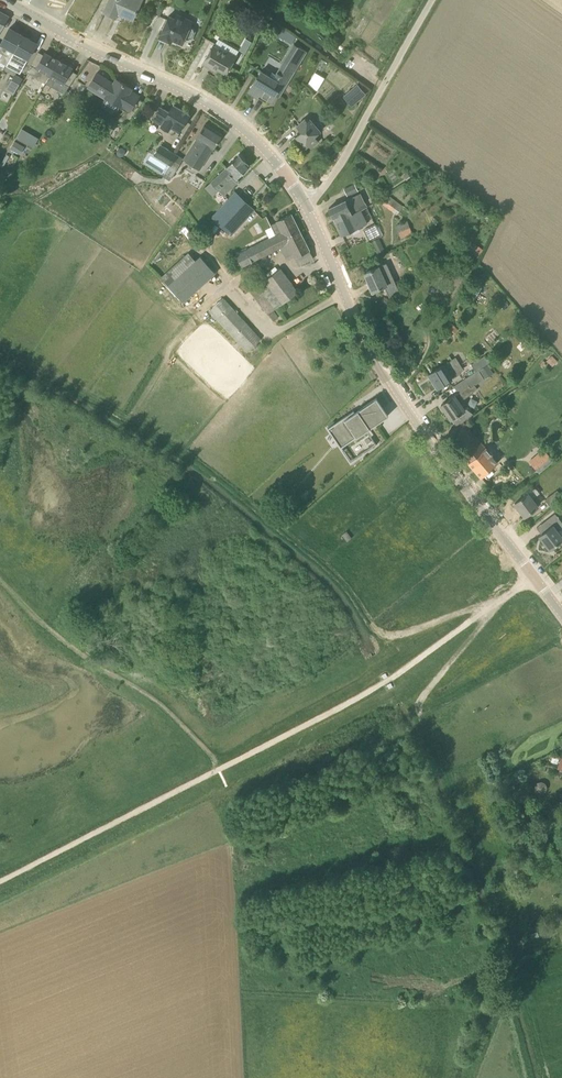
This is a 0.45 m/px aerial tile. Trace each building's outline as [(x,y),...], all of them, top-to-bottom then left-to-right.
[(133,20),(142,0),(109,0),(104,11),(116,17),(119,10),(124,13),(123,15),(133,20)] [(1,30),(9,16),(0,11),(0,29),(1,30)] [(164,27),(159,37),(160,37),(167,40),(171,42),(173,39),(183,43),(185,39),(188,40),(192,39),(195,31),(194,27),(191,26),(190,25),(169,16),(164,27)] [(282,26),(278,34),(292,43),(297,35),(282,26)] [(3,53),(11,58),(15,51),(23,36),(9,28),(1,43),(0,45),(0,52),(3,53)] [(11,58),(17,61),(25,65),(37,43),(23,36),(11,58)] [(235,58),(239,51),(218,38),(214,46),(213,45),(203,63),(212,68),(213,65),(226,73),(235,58)] [(246,38),(243,44),(249,47),(252,41),(246,38)] [(254,82),(248,91),(258,97),(260,94),(272,101),(278,90),(282,92),(287,83),(294,71),(306,51),(294,44),(282,63),(275,73),(272,71),(270,74),(262,69),(254,82)] [(36,54),(26,72),(45,83),(58,60),(45,52),(43,55),(42,57),(36,54)] [(10,59),(7,64),(19,70),(22,65),(10,59)] [(45,83),(52,86),(64,93),(78,74),(71,70),(72,68),(58,60),(45,83)] [(14,94),(23,78),(14,73),(5,90),(14,94)] [(130,112),(138,98),(130,92),(132,88),(117,79),(114,84),(97,73),(90,84),(105,94),(104,96),(130,112)] [(316,74),(310,83),(317,87),(322,78),(316,74)] [(347,95),(354,103),(365,94),(358,85),(347,95)] [(161,107),(153,120),(162,125),(169,130),(171,127),(179,132),(187,119),(189,116),(190,114),(174,104),(169,112),(161,107)] [(301,131),(296,135),(296,136),(306,147),(308,145),(311,148),(319,141),(315,136),(321,131),(310,118),(307,120),(305,118),(299,123),(296,125),(301,131)] [(199,139),(186,160),(200,169),(207,159),(222,134),(206,123),(196,138),(199,139)] [(25,133),(27,130),(22,128),(17,138),(33,147),(37,140),(25,133)] [(15,141),(10,149),(19,154),(20,155),(25,147),(23,146),(15,141)] [(170,165),(177,154),(161,145),(155,155),(170,165)] [(183,158),(177,154),(170,165),(164,175),(170,180),(183,158)] [(226,167),(211,182),(218,189),(233,175),(237,178),(250,165),(239,154),(226,167)] [(407,172),(403,174),(406,179),(408,182),(412,179),(407,172)] [(343,189),(347,197),(358,191),(354,184),(343,189)] [(237,191),(212,217),(214,219),(225,228),(231,234),(255,208),(237,191)] [(333,217),(336,221),(360,210),(358,206),(365,203),(360,193),(329,208),(333,217)] [(410,212),(403,207),(388,195),(382,203),(405,219),(410,212)] [(368,206),(363,208),(369,221),(374,219),(368,206)] [(342,235),(367,224),(360,210),(336,221),(342,235)] [(310,250),(291,213),(277,221),(277,222),(271,225),(272,227),(276,235),(279,233),(285,245),(287,249),(290,248),(299,266),(313,258),(314,258),(310,250)] [(407,221),(396,226),(401,238),(412,234),(407,221)] [(379,238),(382,237),(375,224),(364,230),(370,243),(372,242),(379,238)] [(272,227),(266,230),(269,238),(276,235),(272,227)] [(285,245),(279,233),(276,235),(269,238),(236,255),(242,266),(285,245)] [(379,238),(372,242),(377,253),(385,249),(379,238)] [(472,243),(467,252),(477,258),(482,249),(472,243)] [(189,252),(161,277),(183,301),(215,273),(200,256),(195,260),(189,252)] [(373,291),(384,286),(389,296),(400,292),(386,262),(365,272),(373,291)] [(295,286),(280,267),(269,276),(262,281),(257,285),(259,288),(253,293),(268,313),(299,292),(295,286)] [(248,351),(261,339),(223,298),(210,310),(248,351)] [(279,317),(274,311),(269,314),(274,321),(279,317)] [(451,322),(445,328),(451,334),(453,336),(459,329),(457,327),(451,322)] [(475,370),(489,362),(485,356),(471,364),(475,370)] [(438,387),(452,378),(460,373),(451,360),(443,365),(443,364),(429,374),(438,387)] [(488,365),(480,370),(483,375),(491,370),(488,365)] [(455,395),(441,404),(451,419),(452,418),(457,426),(473,413),(466,408),(465,409),(460,401),(474,392),(471,387),(475,384),(476,385),(485,379),(478,370),(476,371),(463,380),(467,386),(458,393),(455,395)] [(345,416),(328,428),(331,433),(332,433),(330,430),(337,426),(347,441),(365,429),(367,431),(368,431),(367,429),(388,415),(377,398),(355,412),(350,416),(349,416),(346,418),(345,416)] [(447,437),(481,477),(498,463),(463,422),(447,437)] [(544,450),(531,461),(540,472),(553,461),(544,450)] [(525,516),(538,505),(532,498),(540,493),(536,487),(528,493),(515,503),(525,516)] [(557,490),(545,499),(551,506),(561,498),(561,496),(557,490)] [(555,513),(542,523),(547,530),(540,535),(550,549),(561,539),(561,536),(558,531),(561,528),(561,522),(555,513)] [(347,531),(342,535),(347,541),(352,538),(351,537),(347,531)]
